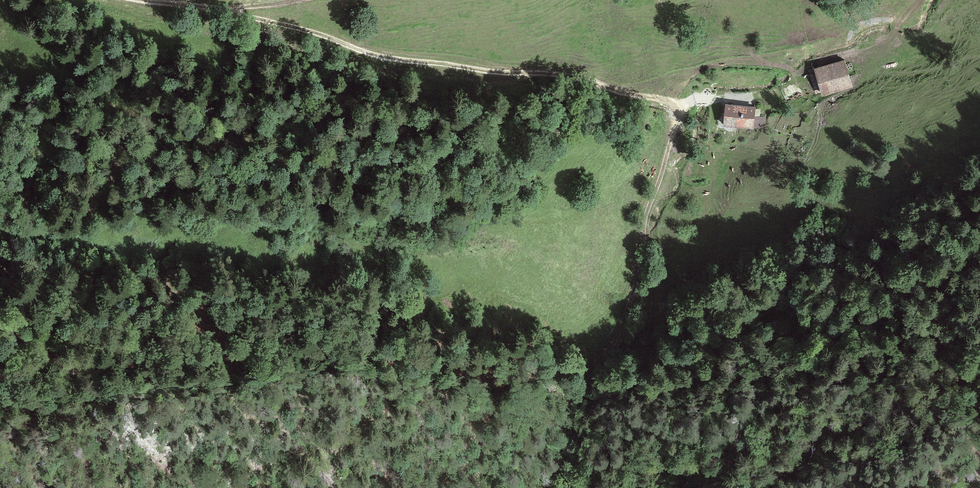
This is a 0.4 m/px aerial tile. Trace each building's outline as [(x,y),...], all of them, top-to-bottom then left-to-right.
[(845,60),(816,64),(819,92),(848,89),(845,60)] [(723,104),(721,128),(756,130),(757,107),(723,104)]
